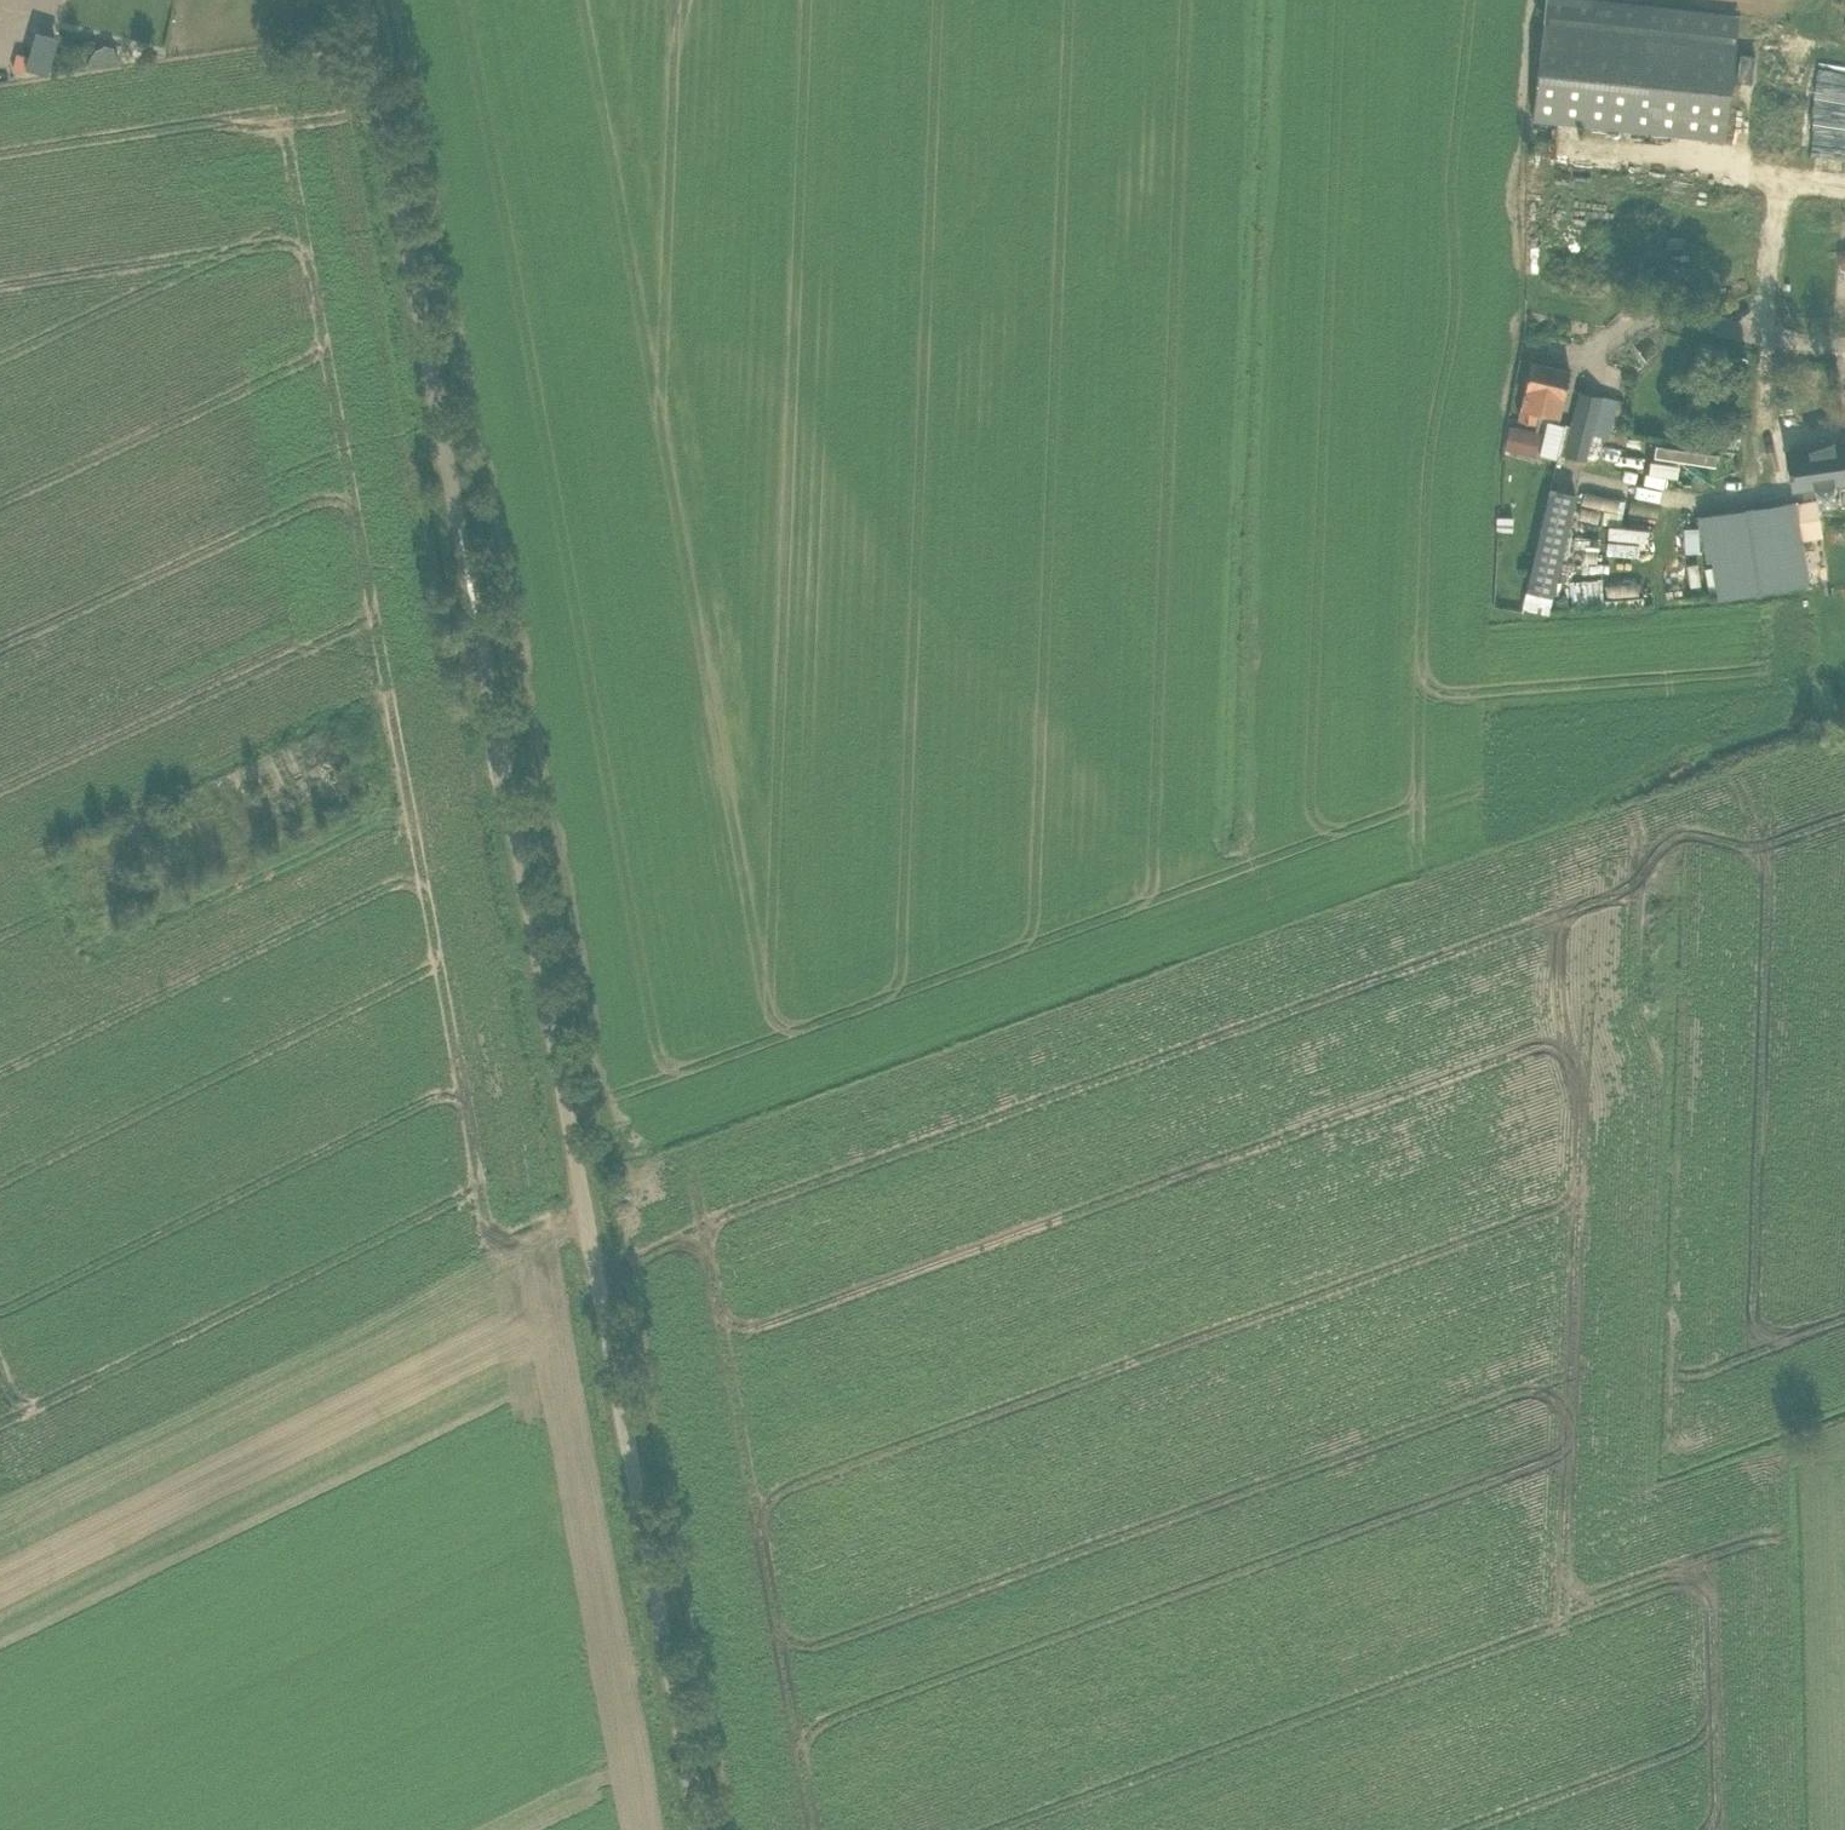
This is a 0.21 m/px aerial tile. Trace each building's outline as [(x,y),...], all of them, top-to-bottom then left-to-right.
[(1533,117),(1726,139),(1737,40),(1740,15),(1667,7),(1607,0),(1546,0),(1533,117)] [(91,56),(87,68),(120,63),(119,55),(114,47),(115,46),(104,43),(104,45),(96,48),(91,56)] [(1518,418),(1535,422),(1538,410),(1559,415),(1570,370),(1531,361),(1518,418)] [(1578,389),(1563,453),(1585,458),(1600,394),(1578,389)] [(1536,451),(1540,429),(1510,423),(1505,444),(1536,451)] [(1788,446),(1793,484),(1838,478),(1839,490),(1841,500),(1844,499),(1844,437),(1788,446)] [(1653,440),(1650,453),(1712,465),(1715,452),(1653,440)] [(1525,588),(1553,594),(1577,491),(1549,485),(1525,588)] [(1816,497),(1698,512),(1708,597),(1826,582),(1821,544),(1802,546),(1801,537),(1820,535),(1816,497)]
